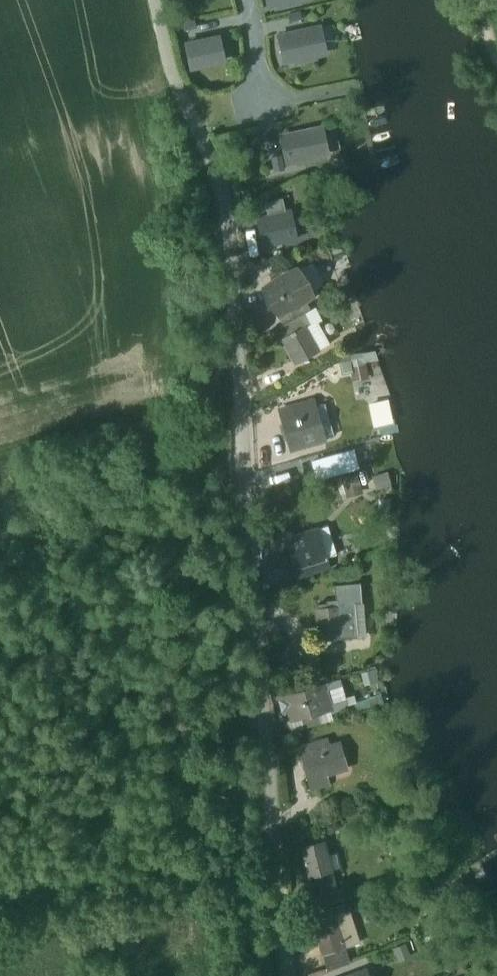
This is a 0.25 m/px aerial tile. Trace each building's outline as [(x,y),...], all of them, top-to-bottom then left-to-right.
[(300,11),(288,14),(290,22),(302,19),(300,11)] [(182,22),(183,30),(195,28),(194,20),(182,22)] [(319,27),(279,36),(285,62),(302,58),(302,60),(315,57),(314,55),(322,53),(320,41),(322,41),(319,27)] [(186,44),(191,68),(223,61),(218,37),(186,44)] [(321,128),(281,136),(287,162),(303,158),(304,161),(317,158),(316,155),(324,154),(322,142),(324,141),(321,128)] [(281,155),(271,157),(274,171),(283,169),(281,155)] [(267,215),(285,211),(282,198),(264,202),(267,215)] [(257,218),(262,246),(296,239),(290,210),(285,211),(267,215),(257,218)] [(275,313),(276,315),(278,314),(298,303),(313,295),(312,293),(303,298),(290,274),(298,269),(297,268),(261,288),(262,290),(264,289),(277,312),(275,313)] [(312,293),(298,269),(290,274),(303,298),(312,293)] [(262,290),(275,313),(277,312),(264,289),(262,290)] [(278,314),(283,323),(303,312),(298,303),(278,314)] [(314,324),(304,330),(316,351),(326,345),(314,324)] [(295,362),(316,351),(304,330),(284,341),(289,351),(295,362)] [(339,375),(354,373),(358,399),(385,396),(380,352),(337,357),(339,375)] [(390,397),(369,401),(374,427),(395,422),(390,397)] [(324,404),(314,407),(322,439),(334,435),(324,404)] [(313,406),(307,407),(317,442),(323,440),(322,439),(313,406)] [(292,449),(317,442),(307,407),(282,414),(292,449)] [(356,468),(365,492),(393,482),(384,458),(356,468)] [(342,476),(348,497),(363,492),(357,472),(342,476)] [(316,530),(325,559),(329,558),(338,555),(329,526),(316,530)] [(286,539),(296,568),(325,559),(316,530),(286,539)] [(325,559),(296,568),(293,569),(297,581),(332,569),(329,558),(325,559)] [(316,605),(319,638),(350,636),(349,612),(354,611),(354,603),(360,603),(359,584),(335,586),(336,601),(327,602),(327,604),(316,605)] [(350,636),(367,634),(365,602),(360,603),(354,603),(354,611),(349,612),(350,636)] [(277,659),(290,672),(303,660),(291,646),(277,659)] [(309,671),(310,676),(313,686),(323,683),(319,668),(309,671)] [(298,690),(313,686),(310,676),(295,680),(298,690)] [(338,682),(323,686),(284,697),(291,720),(329,709),(329,706),(344,701),(338,682)] [(288,721),(291,732),(332,720),(329,709),(291,720),(288,721)] [(305,780),(308,779),(326,774),(346,768),(345,766),(340,768),(333,746),(339,745),(338,743),(329,746),(327,740),(299,748),(301,754),(298,755),(298,757),(301,756),(307,777),(305,778),(305,780)] [(345,766),(339,745),(333,746),(340,768),(345,766)] [(298,757),(305,778),(307,777),(301,756),(298,757)] [(329,784),(326,774),(308,779),(311,789),(329,784)] [(314,875),(319,894),(335,890),(330,871),(326,872),(322,857),(326,856),(323,844),(303,849),(310,876),(314,875)] [(337,929),(343,947),(360,942),(350,912),(333,917),(337,929)] [(313,923),(318,936),(337,929),(333,917),(313,923)] [(343,947),(337,929),(318,936),(324,954),(343,947)] [(324,954),(329,970),(349,963),(343,947),(324,954)]
